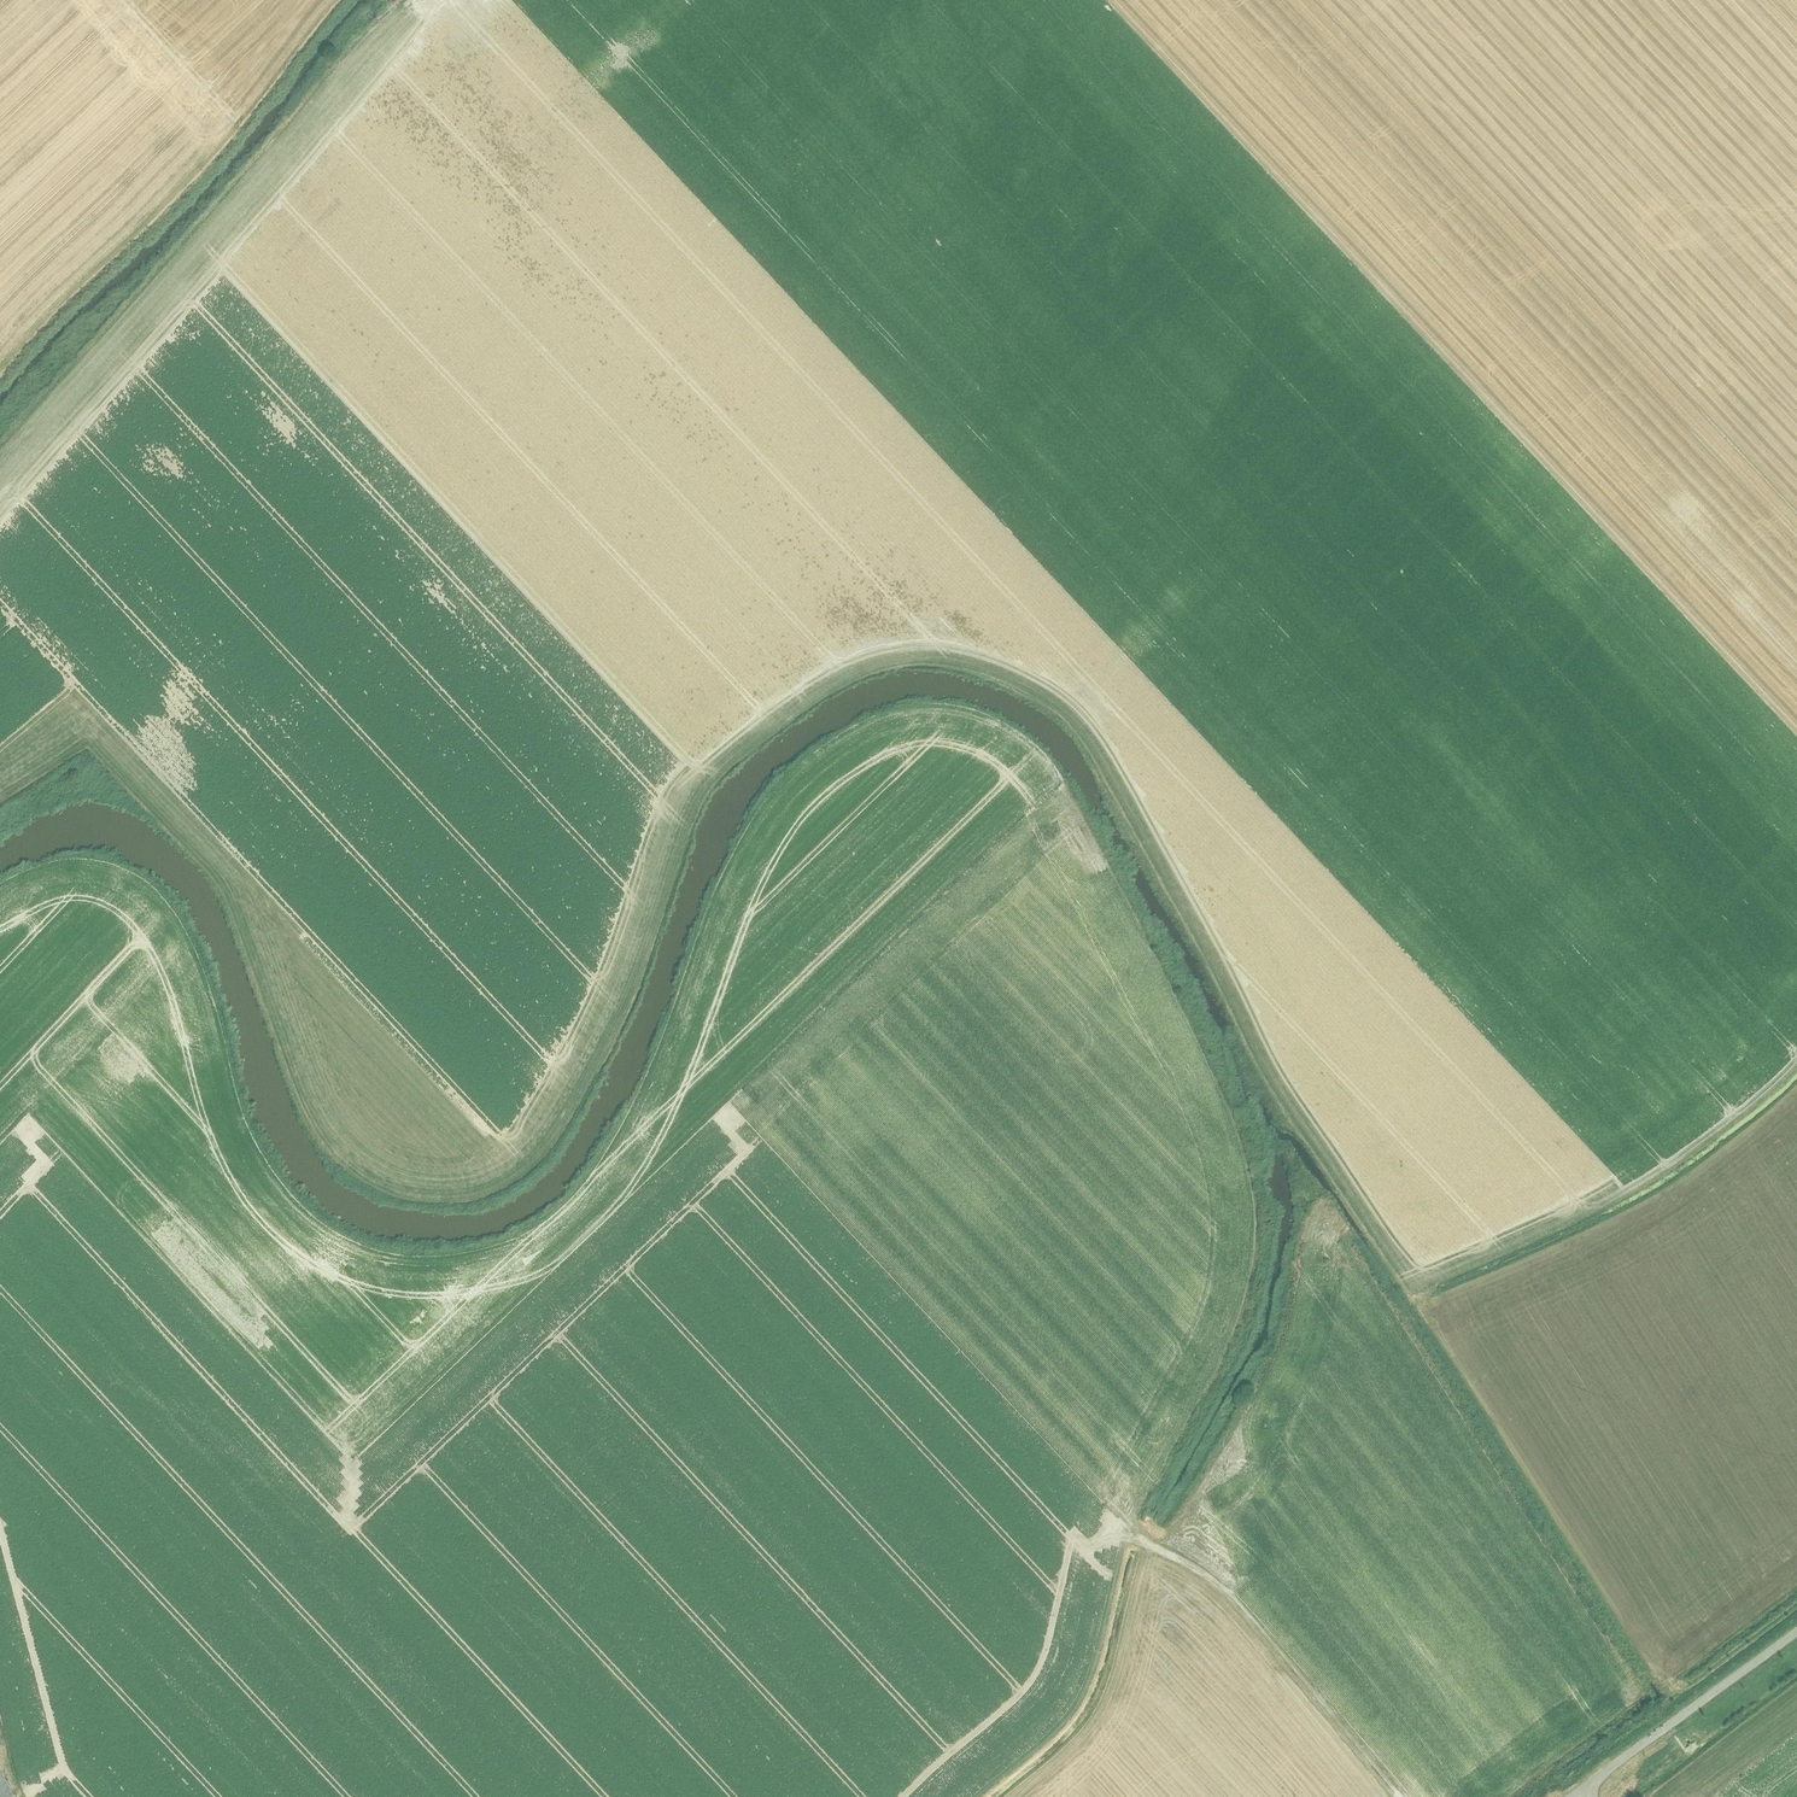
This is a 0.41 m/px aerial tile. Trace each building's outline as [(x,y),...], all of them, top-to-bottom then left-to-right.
[(0,1770),(0,1796),(10,1796),(13,1796),(0,1770)]
